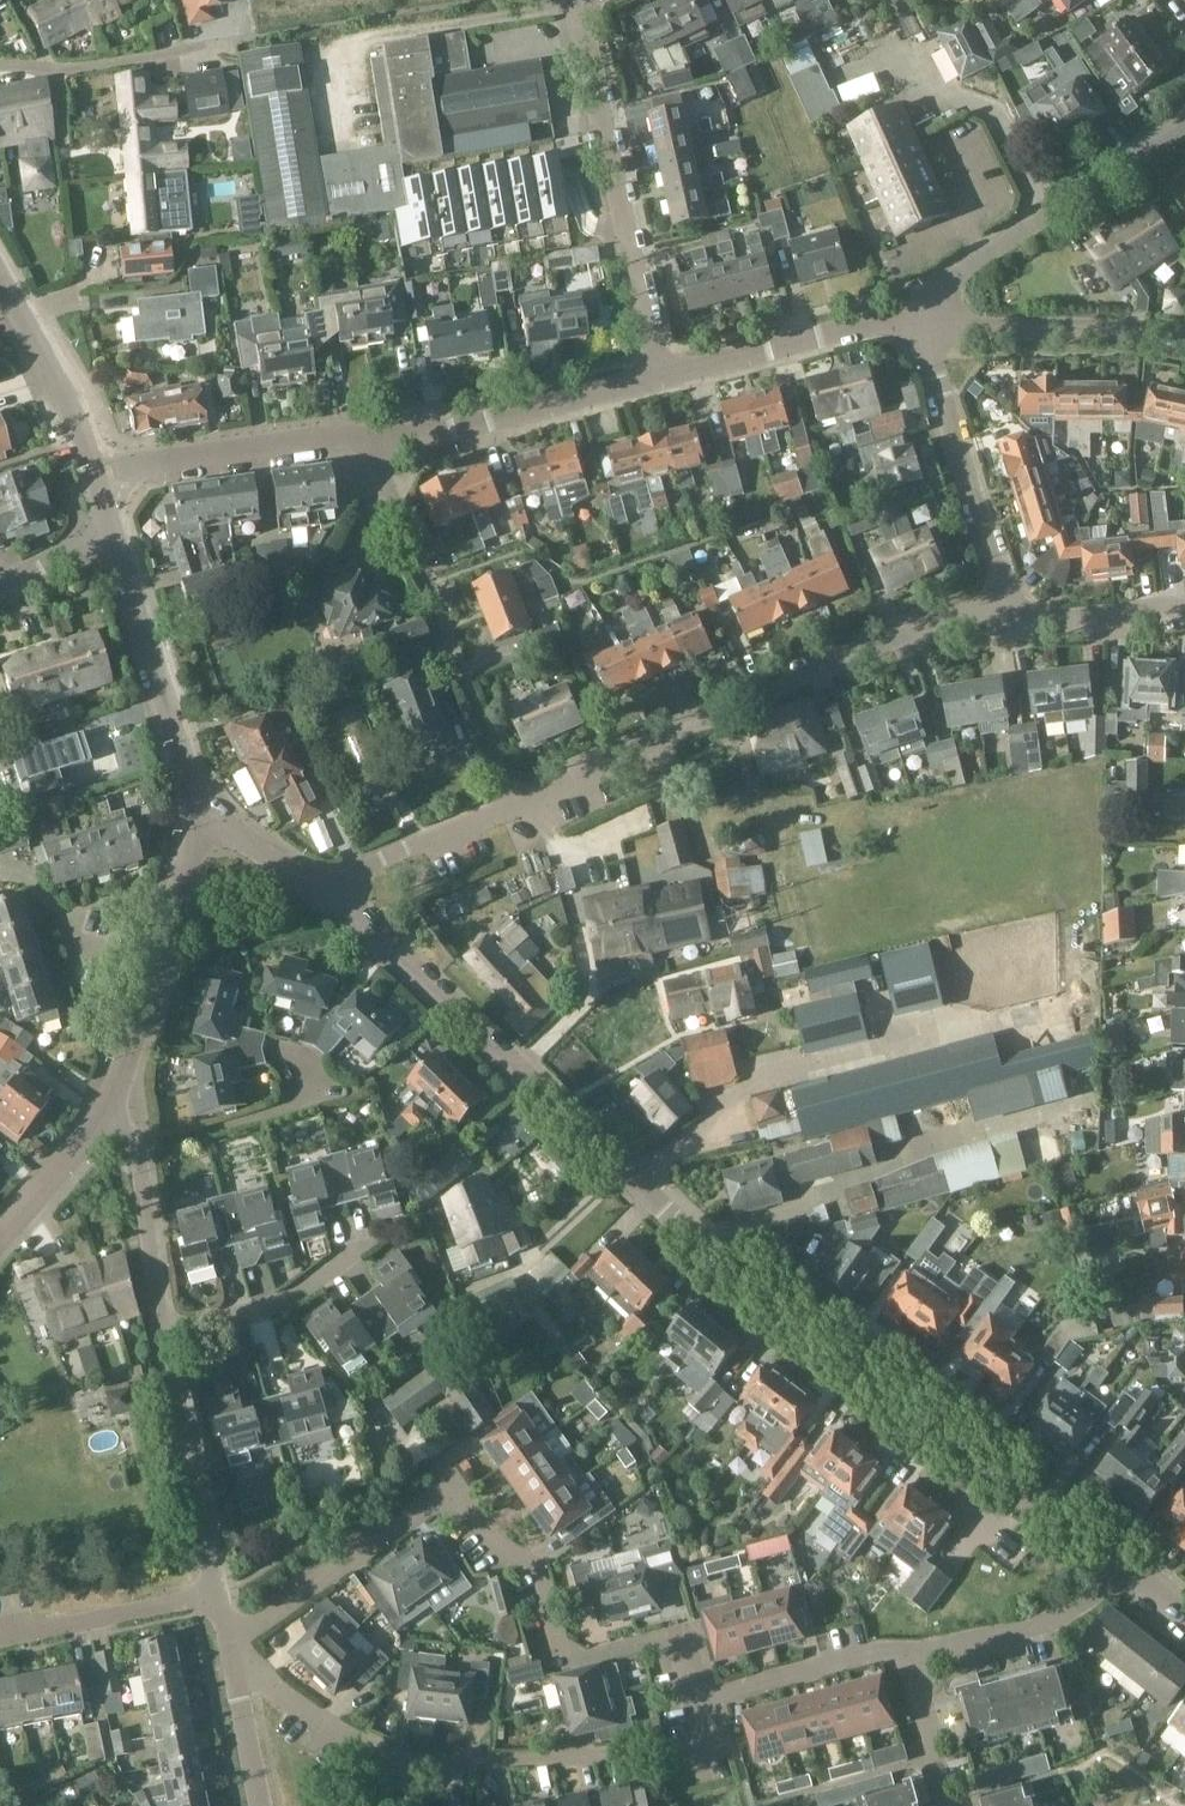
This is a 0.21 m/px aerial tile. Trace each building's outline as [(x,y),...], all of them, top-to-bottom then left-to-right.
[(7,5),(5,2),(8,0),(0,0),(0,9),(7,5)] [(94,28),(80,0),(54,0),(28,12),(44,48),(85,29),(86,32),(94,28)] [(94,28),(118,17),(115,9),(134,0),(80,0),(94,28)] [(189,26),(212,20),(209,8),(232,2),(231,0),(182,0),(189,26)] [(663,6),(683,50),(710,38),(693,0),(678,0),(663,6)] [(740,29),(767,16),(760,0),(727,0),(740,29)] [(767,16),(794,4),(793,0),(760,0),(767,16)] [(812,5),(824,32),(840,25),(828,0),(822,0),(812,5)] [(901,16),(915,10),(910,0),(909,0),(897,6),(901,16)] [(1052,0),(1034,0),(1031,2),(1030,0),(1002,0),(1001,1),(1018,24),(1052,0)] [(1072,12),(1088,0),(1064,0),(1072,12)] [(812,5),(798,11),(797,12),(809,39),(824,32),(812,5)] [(636,18),(661,76),(665,92),(695,85),(691,68),(683,50),(663,6),(636,18)] [(1100,42),(1085,53),(1102,80),(1152,44),(1144,33),(1145,29),(1140,21),(1136,21),(1135,20),(1123,28),(1117,18),(1105,27),(1112,36),(1101,44),(1100,42)] [(978,27),(973,19),(940,35),(963,81),(996,65),(996,64),(978,27)] [(991,20),(978,27),(996,64),(1020,52),(1012,37),(1003,43),(991,20)] [(426,41),(382,48),(383,57),(386,77),(430,70),(432,82),(471,75),(471,74),(464,36),(464,34),(426,41)] [(757,63),(745,37),(730,44),(742,71),(745,70),(744,69),(757,63)] [(727,78),(742,71),(730,44),(715,50),(727,78)] [(1152,44),(1102,80),(1118,105),(1120,103),(1130,96),(1135,92),(1137,95),(1171,70),(1169,68),(1170,62),(1165,56),(1160,55),(1152,44)] [(299,46),(240,56),(268,236),(331,226),(330,222),(392,213),(408,210),(401,169),(397,147),(386,77),(383,57),(370,60),(385,149),(317,160),(299,46)] [(1053,49),(1045,54),(1056,70),(1055,73),(1047,79),(1081,132),(1107,115),(1085,80),(1089,77),(1079,61),(1066,69),(1053,49)] [(1020,63),(1017,55),(996,65),(1001,74),(1020,63)] [(430,70),(386,77),(397,147),(401,169),(441,162),(438,143),(528,127),(550,124),(539,63),(471,74),(471,75),(432,82),(430,70)] [(769,90),(757,65),(745,71),(756,97),(769,90)] [(819,65),(790,78),(796,92),(825,78),(819,65)] [(745,71),(745,70),(742,71),(727,78),(739,105),(757,98),(756,97),(745,71)] [(114,77),(119,128),(155,124),(177,122),(175,97),(152,100),(150,73),(114,77)] [(222,73),(203,76),(209,118),(228,115),(222,73)] [(182,79),(189,121),(209,118),(203,76),(182,79)] [(825,78),(796,92),(803,105),(831,92),(825,78)] [(1026,105),(1016,110),(1023,125),(1035,119),(1054,149),(1081,132),(1047,79),(1020,96),(1026,105)] [(54,140),(46,82),(0,90),(0,149),(54,140)] [(831,92),(803,105),(812,125),(843,111),(834,91),(831,92)] [(902,106),(849,130),(864,161),(916,138),(914,133),(902,106)] [(652,117),(658,145),(690,138),(684,110),(652,117)] [(714,133),(711,120),(699,122),(702,136),(714,133)] [(155,124),(119,128),(124,179),(189,172),(185,141),(157,144),(155,124)] [(696,166),(690,138),(658,145),(664,173),(696,166)] [(951,215),(916,138),(864,161),(899,239),(951,215)] [(720,161),(717,147),(705,150),(708,163),(720,161)] [(848,166),(843,155),(832,160),(836,171),(848,166)] [(398,251),(567,222),(556,159),(405,181),(410,209),(408,210),(392,213),(394,220),(397,240),(398,251)] [(702,193),(696,166),(664,173),(670,200),(702,193)] [(726,188),(723,174),(711,177),(714,191),(726,188)] [(152,185),(127,188),(132,236),(148,236),(148,245),(114,245),(117,267),(179,263),(177,237),(198,235),(199,227),(188,227),(184,175),(152,178),(152,185)] [(706,209),(702,193),(670,200),(676,229),(709,222),(708,221),(732,215),(729,202),(718,204),(718,206),(706,209)] [(772,229),(776,243),(791,239),(781,199),(765,203),(768,215),(759,217),(762,231),(772,229)] [(0,206),(0,219),(11,217),(9,205),(0,206)] [(1152,206),(1121,226),(1134,247),(1124,253),(1137,275),(1179,248),(1152,206)] [(379,243),(397,240),(394,220),(376,223),(379,243)] [(356,228),(358,240),(372,238),(370,226),(356,228)] [(1094,235),(1098,241),(1089,247),(1115,289),(1137,275),(1124,253),(1134,247),(1121,226),(1110,233),(1106,227),(1094,235)] [(837,229),(791,242),(802,283),(848,270),(837,229)] [(754,262),(739,266),(747,298),(775,291),(760,234),(746,238),(749,250),(751,250),(754,262)] [(306,255),(304,238),(273,242),(275,258),(306,255)] [(83,258),(81,242),(68,243),(69,260),(83,258)] [(201,260),(217,257),(214,242),(198,244),(201,260)] [(735,254),(732,242),(719,245),(722,257),(735,254)] [(708,260),(705,249),(692,252),(695,264),(708,260)] [(221,271),(231,269),(228,251),(217,252),(221,271)] [(571,253),(543,258),(546,274),(574,269),(573,269),(571,253)] [(491,266),(492,271),(495,295),(512,292),(508,263),(491,266)] [(739,266),(712,273),(720,305),(747,298),(739,266)] [(131,318),(135,345),(169,341),(169,346),(193,343),(192,338),(206,336),(201,300),(219,298),(215,268),(188,271),(190,295),(137,302),(139,317),(131,318)] [(476,274),(482,309),(497,307),(495,295),(492,271),(476,274)] [(692,312),(720,305),(712,273),(684,280),(692,312)] [(383,289),(358,293),(368,348),(386,345),(385,338),(392,337),(390,325),(407,323),(400,283),(383,286),(383,289)] [(418,283),(403,285),(410,321),(424,319),(418,283)] [(1150,300),(1141,286),(1134,291),(1139,297),(1137,312),(1148,314),(1150,300)] [(1167,290),(1163,314),(1184,318),(1184,292),(1167,290)] [(530,348),(560,343),(553,303),(551,304),(549,292),(534,295),(537,306),(523,309),(530,348)] [(565,301),(553,303),(560,343),(589,338),(586,316),(597,314),(593,292),(564,297),(565,301)] [(350,350),(368,348),(358,293),(334,297),(333,294),(316,297),(319,317),(322,317),(325,336),(337,334),(339,346),(349,344),(350,350)] [(433,363),(462,358),(456,321),(455,322),(453,307),(432,310),(434,325),(427,326),(433,363)] [(234,323),(241,369),(257,367),(260,385),(261,391),(290,386),(278,316),(234,323)] [(486,316),(456,321),(462,358),(492,353),(486,316)] [(306,327),(281,331),(291,388),(309,385),(308,379),(317,377),(312,345),(326,343),(325,336),(322,317),(319,317),(305,318),(306,327)] [(870,368),(841,375),(853,422),(882,415),(870,368)] [(154,373),(125,370),(124,383),(153,386),(154,373)] [(821,420),(836,416),(845,448),(857,444),(858,444),(857,438),(853,422),(841,375),(812,383),(821,420)] [(241,396),(238,377),(218,376),(221,400),(241,396)] [(1041,408),(1041,420),(1041,421),(1040,439),(1055,440),(1055,423),(1056,382),(1034,382),(1034,384),(1022,383),(1022,407),(1041,408)] [(1056,382),(1055,423),(1069,423),(1069,442),(1079,442),(1079,384),(1063,384),(1063,382),(1056,382)] [(1079,442),(1079,451),(1083,459),(1091,459),(1091,435),(1103,436),(1103,423),(1103,384),(1079,384),(1079,442)] [(1106,384),(1103,384),(1103,423),(1114,424),(1114,436),(1131,435),(1132,424),(1135,424),(1136,409),(1126,408),(1126,385),(1106,384)] [(180,386),(166,389),(174,430),(207,424),(199,386),(181,390),(180,386)] [(1137,424),(1136,435),(1142,436),(1154,439),(1156,424),(1166,427),(1174,391),(1153,387),(1148,410),(1136,409),(1135,424),(1137,424)] [(134,438),(174,430),(166,389),(152,392),(152,395),(127,400),(134,438)] [(782,452),(777,432),(792,428),(782,391),(753,398),(768,456),(782,452)] [(999,395),(998,401),(1002,405),(1008,405),(1012,401),(1012,395),(1008,391),(1002,391),(999,395)] [(1177,444),(1171,470),(1180,472),(1184,450),(1184,394),(1174,391),(1166,427),(1163,441),(1177,444)] [(754,459),(768,456),(753,398),(723,406),(733,444),(749,440),(754,459)] [(870,434),(857,438),(858,444),(857,444),(858,448),(905,435),(906,435),(901,415),(867,424),(870,434)] [(6,443),(12,441),(5,420),(0,421),(0,460),(5,459),(3,453),(9,451),(6,443)] [(698,427),(668,435),(678,473),(676,473),(678,481),(681,491),(697,487),(693,476),(694,476),(692,469),(708,465),(698,427)] [(653,439),(639,442),(649,481),(648,481),(655,510),(656,513),(669,510),(661,478),(676,473),(678,473),(668,435),(653,439)] [(905,435),(858,448),(865,471),(878,467),(885,490),(922,479),(912,449),(909,449),(905,435)] [(1009,467),(1013,478),(1047,467),(1042,451),(1039,452),(1036,443),(1027,446),(1024,436),(1002,443),(1009,467)] [(808,439),(794,443),(801,471),(797,473),(804,496),(822,491),(808,439)] [(619,489),(633,485),(640,514),(655,510),(648,481),(649,481),(639,442),(609,450),(619,489)] [(576,445),(547,452),(564,521),(564,522),(575,519),(573,508),(590,497),(586,481),(576,445)] [(1054,463),(1054,464),(1058,463),(1072,459),(1054,447),(1054,463)] [(528,496),(542,493),(550,524),(564,521),(547,452),(518,460),(528,496)] [(1045,460),(1047,467),(1054,464),(1054,463),(1053,457),(1045,460)] [(736,461),(722,465),(729,494),(744,491),(736,461)] [(1017,492),(1019,499),(1088,479),(1083,469),(1070,473),(1062,475),(1058,463),(1054,464),(1047,467),(1013,478),(1017,492)] [(708,469),(715,498),(723,496),(726,505),(731,503),(729,494),(722,465),(708,469)] [(456,479),(470,515),(472,515),(482,540),(483,540),(484,543),(497,538),(486,509),(503,503),(489,467),(461,478),(456,479)] [(329,468),(270,477),(278,532),(319,526),(317,514),(336,511),(331,483),(338,479),(337,470),(329,468)] [(1144,471),(1140,485),(1154,489),(1157,474),(1144,471)] [(43,494),(37,476),(30,479),(28,472),(10,478),(7,474),(0,477),(0,510),(43,494)] [(773,480),(780,505),(792,501),(803,498),(805,497),(804,496),(797,473),(773,480)] [(1117,475),(1117,488),(1118,490),(1133,489),(1132,481),(1132,474),(1131,474),(1130,474),(1117,475)] [(438,528),(470,515),(456,479),(461,478),(460,475),(423,489),(438,528)] [(1024,517),(1026,521),(1060,511),(1057,501),(1077,494),(1094,489),(1088,479),(1019,499),(1024,517)] [(223,485),(231,539),(242,538),(240,525),(258,523),(251,480),(223,485)] [(195,489),(203,543),(210,568),(222,564),(217,549),(232,547),(231,539),(223,485),(195,489)] [(614,502),(610,486),(596,490),(600,508),(604,507),(609,524),(623,520),(617,501),(614,502)] [(163,522),(166,522),(169,548),(173,548),(184,584),(212,575),(210,568),(203,543),(195,489),(171,492),(174,509),(161,511),(159,512),(158,513),(157,515),(156,517),(157,519),(158,521),(159,522),(161,522),(163,522)] [(14,532),(19,544),(48,534),(42,515),(50,512),(43,494),(0,510),(0,536),(14,532)] [(1089,516),(1099,500),(1094,494),(1081,505),(1089,516)] [(1146,494),(1130,496),(1133,527),(1150,526),(1146,494)] [(1184,568),(1184,532),(1171,534),(1167,494),(1152,496),(1156,535),(1157,535),(1159,548),(1179,545),(1182,569),(1184,568)] [(530,525),(522,497),(507,501),(516,528),(511,529),(516,549),(529,546),(529,545),(524,527),(530,525)] [(803,498),(792,501),(796,511),(808,539),(806,540),(815,563),(808,565),(824,601),(850,590),(835,554),(825,532),(822,534),(816,519),(812,521),(803,498)] [(901,542),(910,539),(906,517),(903,518),(899,504),(891,506),(899,536),(901,542)] [(890,547),(901,542),(899,536),(891,506),(880,510),(858,518),(863,531),(879,525),(886,543),(887,542),(890,547)] [(1032,542),(1054,536),(1061,558),(1080,531),(1077,522),(1064,526),(1060,511),(1026,521),(1032,542)] [(910,539),(901,542),(916,577),(944,565),(929,530),(910,539)] [(1080,531),(1061,558),(1085,555),(1088,580),(1111,577),(1106,541),(1091,543),(1090,530),(1089,530),(1080,531)] [(333,539),(318,531),(306,553),(321,561),(333,539)] [(1106,541),(1111,577),(1134,574),(1131,551),(1154,548),(1152,535),(1151,535),(1106,541)] [(534,537),(529,545),(529,546),(543,556),(548,547),(534,537)] [(767,544),(770,552),(798,612),(824,601),(808,565),(793,572),(782,547),(779,539),(767,544)] [(468,546),(472,555),(487,550),(484,543),(483,540),(482,540),(468,546)] [(901,542),(890,547),(874,554),(889,589),(916,577),(901,542)] [(285,544),(271,546),(275,571),(278,571),(289,569),(285,544)] [(261,573),(261,575),(278,572),(278,571),(275,571),(271,546),(258,547),(261,573)] [(455,551),(458,560),(472,555),(468,546),(455,551)] [(587,546),(572,549),(577,569),(592,565),(587,546)] [(696,568),(690,550),(668,558),(674,576),(696,568)] [(704,550),(693,554),(698,566),(709,563),(704,550)] [(757,588),(772,623),(798,612),(770,552),(760,557),(771,582),(758,587),(757,588)] [(538,584),(541,594),(556,588),(553,578),(536,562),(521,568),(538,584)] [(329,625),(334,623),(341,641),(360,634),(363,643),(375,638),(371,628),(396,618),(389,599),(378,594),(368,597),(355,563),(337,570),(341,582),(321,589),(322,592),(317,594),(329,625)] [(184,584),(182,585),(187,603),(190,613),(218,604),(216,600),(232,595),(222,564),(210,568),(212,575),(184,584)] [(736,583),(715,592),(716,596),(721,605),(731,600),(746,635),(772,623),(757,588),(758,587),(752,574),(746,577),(740,564),(730,568),(736,583)] [(656,579),(652,569),(638,574),(641,585),(656,579)] [(511,570),(475,585),(486,613),(523,599),(511,570)] [(282,593),(278,572),(261,575),(252,576),(255,596),(263,595),(263,596),(282,593)] [(699,592),(703,602),(716,596),(715,592),(712,586),(699,592)] [(556,588),(541,594),(545,603),(548,610),(558,607),(558,612),(562,612),(562,608),(563,608),(564,605),(564,597),(560,597),(556,588)] [(703,602),(707,611),(721,605),(716,596),(703,602)] [(534,627),(523,599),(486,613),(497,641),(534,627)] [(682,620),(677,607),(675,608),(672,601),(663,605),(665,611),(662,613),(668,626),(685,662),(714,649),(699,613),(682,620)] [(644,636),(646,636),(662,671),(685,662),(668,626),(657,631),(646,606),(634,611),(644,636)] [(623,616),(634,641),(621,647),(636,682),(662,671),(646,636),(644,636),(634,611),(623,616)] [(431,645),(422,620),(389,632),(398,657),(431,645)] [(600,642),(611,637),(604,623),(594,627),(600,642)] [(94,633),(64,643),(70,665),(58,668),(66,698),(110,684),(94,633)] [(64,643),(0,663),(16,714),(66,698),(58,668),(70,665),(64,643)] [(609,694),(636,682),(621,647),(594,658),(609,694)] [(531,654),(521,658),(527,672),(537,668),(531,654)] [(382,690),(383,689),(408,758),(451,742),(426,673),(413,678),(405,657),(374,668),(382,690)] [(518,677),(527,672),(521,658),(512,663),(518,677)] [(1119,712),(1118,724),(1137,725),(1137,722),(1150,723),(1150,707),(1152,665),(1127,663),(1124,712),(1119,712)] [(1178,666),(1152,665),(1150,707),(1164,708),(1163,714),(1175,715),(1178,666)] [(1087,719),(1094,719),(1093,710),(1089,672),(1059,675),(1064,713),(1083,711),(1084,719),(1087,719)] [(1034,716),(1045,715),(1046,727),(1066,724),(1064,713),(1059,675),(1030,679),(1034,716)] [(527,746),(555,733),(534,686),(531,678),(521,683),(529,703),(512,711),(527,746)] [(568,686),(552,693),(549,685),(547,686),(545,682),(534,686),(555,733),(583,721),(568,686)] [(1008,728),(1009,728),(1001,682),(972,687),(979,723),(981,737),(1009,732),(1008,728)] [(950,728),(979,723),(972,687),(944,691),(950,728)] [(290,714),(282,698),(266,706),(274,722),(290,714)] [(912,703),(885,712),(901,758),(926,749),(922,739),(924,738),(912,703)] [(813,704),(778,713),(794,767),(806,764),(805,759),(828,753),(813,704)] [(829,711),(833,724),(843,721),(839,708),(829,711)] [(1118,724),(1119,712),(1119,711),(1108,710),(1107,719),(1107,736),(1117,736),(1118,724)] [(388,783),(357,711),(321,726),(352,798),(388,783)] [(870,757),(879,754),(883,766),(902,760),(901,758),(885,712),(858,722),(870,757)] [(762,775),(794,767),(778,713),(746,721),(762,775)] [(1174,738),(1184,738),(1184,714),(1184,726),(1175,725),(1174,738)] [(245,768),(248,766),(247,765),(269,754),(262,740),(274,734),(265,717),(224,728),(245,768)] [(1087,719),(1086,750),(1107,750),(1107,736),(1107,719),(1094,719),(1087,719)] [(1037,725),(1023,727),(1028,773),(1042,771),(1037,725)] [(247,765),(248,766),(267,803),(285,794),(299,823),(320,812),(302,778),(311,773),(303,759),(307,756),(292,726),(279,732),(274,734),(262,740),(269,754),(247,765)] [(1008,728),(1009,732),(1014,776),(1028,773),(1023,727),(1009,728),(1008,728)] [(12,759),(21,785),(27,782),(34,804),(72,793),(65,771),(91,762),(82,734),(40,747),(37,740),(38,740),(36,732),(0,744),(0,762),(12,759)] [(1149,735),(1148,763),(1148,764),(1166,764),(1167,735),(1149,735)] [(954,740),(941,744),(949,780),(952,790),(966,786),(954,740)] [(941,744),(927,747),(935,780),(937,780),(938,784),(949,780),(941,744)] [(1148,803),(1148,764),(1148,763),(1127,762),(1127,784),(1106,784),(1106,801),(1127,801),(1126,803),(1148,803)] [(838,770),(849,802),(867,795),(867,794),(860,775),(858,770),(859,770),(857,764),(838,770)] [(883,790),(874,765),(859,770),(858,770),(860,775),(867,794),(867,795),(883,790)] [(741,778),(744,789),(757,786),(758,786),(756,777),(755,775),(741,778)] [(1168,791),(1168,804),(1184,804),(1184,792),(1168,791)] [(92,801),(100,831),(97,831),(108,872),(125,867),(126,872),(138,868),(137,863),(140,863),(134,841),(143,838),(138,821),(129,824),(129,823),(127,823),(124,811),(111,815),(106,798),(92,801)] [(66,820),(76,817),(72,801),(61,805),(66,820)] [(1184,821),(1184,804),(1168,804),(1167,821),(1184,821)] [(0,824),(0,852),(1,855),(14,851),(5,822),(0,824)] [(655,855),(660,875),(694,865),(682,822),(658,829),(665,853),(655,855)] [(81,836),(68,840),(79,880),(96,875),(97,880),(110,877),(108,872),(97,831),(81,836)] [(80,884),(79,880),(68,840),(34,849),(39,867),(47,865),(53,886),(67,883),(68,888),(80,884)] [(720,903),(748,898),(756,898),(767,895),(763,866),(743,870),(741,858),(715,863),(720,903)] [(577,890),(571,869),(555,873),(562,894),(577,890)] [(1158,872),(1157,901),(1184,895),(1184,874),(1158,872)] [(550,892),(543,874),(526,881),(534,899),(550,892)] [(515,880),(506,884),(510,895),(519,890),(515,880)] [(649,888),(633,892),(637,917),(639,926),(644,925),(645,932),(649,954),(709,941),(708,932),(704,913),(699,884),(650,894),(649,888)] [(493,901),(488,890),(467,899),(472,911),(493,901)] [(527,891),(510,899),(514,908),(531,900),(527,891)] [(585,902),(589,925),(611,922),(612,929),(629,925),(628,918),(637,917),(633,892),(617,895),(585,902)] [(1122,910),(1119,894),(1104,896),(1107,913),(1122,910)] [(29,924),(27,921),(32,919),(28,907),(24,908),(20,895),(0,901),(0,933),(29,924)] [(665,986),(669,1003),(759,982),(752,953),(772,948),(767,930),(763,932),(756,898),(748,898),(720,904),(727,941),(730,940),(734,957),(740,956),(743,968),(665,986)] [(1136,940),(1135,908),(1104,915),(1105,946),(1136,940)] [(591,932),(591,935),(597,968),(638,959),(640,970),(652,967),(649,954),(645,932),(644,925),(639,926),(637,917),(628,918),(629,925),(612,929),(611,922),(589,925),(591,932)] [(0,933),(0,965),(38,953),(37,949),(41,948),(38,936),(33,937),(29,924),(0,933)] [(515,932),(506,941),(515,951),(527,939),(522,932),(519,928),(515,932)] [(527,939),(515,951),(528,966),(530,964),(542,952),(529,937),(527,939)] [(497,994),(498,995),(521,973),(528,966),(515,951),(507,959),(487,938),(464,959),(497,994)] [(944,1007),(929,945),(880,957),(896,1020),(944,1007)] [(776,980),(801,975),(796,952),(772,957),(777,978),(776,978),(776,980)] [(38,953),(0,965),(0,971),(7,994),(46,981),(45,978),(50,976),(46,964),(42,965),(38,953)] [(295,1014),(306,1017),(299,1043),(313,1047),(313,1046),(342,998),(333,994),(336,982),(307,975),(310,963),(286,957),(282,971),(268,968),(261,994),(298,1003),(295,1014)] [(1173,973),(1184,974),(1184,959),(1173,959),(1173,973)] [(877,960),(812,975),(817,997),(882,982),(877,960)] [(554,1008),(550,1004),(560,995),(530,964),(528,966),(521,973),(498,995),(515,1013),(505,1021),(521,1038),(554,1008)] [(206,1039),(206,1048),(262,1048),(266,1034),(240,1027),(243,1015),(232,1012),(241,975),(217,969),(213,982),(198,978),(192,1003),(202,1006),(194,1036),(206,1039)] [(1157,977),(1158,989),(1168,988),(1169,977),(1157,977)] [(0,996),(0,1012),(12,1008),(16,1023),(37,1017),(39,1024),(57,1019),(55,1010),(56,1010),(55,1007),(60,1005),(56,991),(50,993),(46,981),(7,994),(0,996)] [(755,1016),(750,997),(755,996),(755,997),(760,995),(760,994),(765,993),(763,982),(759,982),(669,1003),(673,1021),(715,1011),(716,1015),(728,1013),(730,1021),(755,1016)] [(350,1002),(342,998),(313,1046),(326,1057),(344,1036),(354,1045),(361,1037),(381,1054),(390,1043),(387,1043),(405,1021),(387,1005),(380,1013),(357,994),(350,1002)] [(869,1041),(857,994),(793,1010),(805,1057),(869,1041)] [(0,1025),(0,1035),(25,1052),(34,1039),(4,1020),(0,1025)] [(635,1098),(666,1132),(689,1111),(661,1079),(676,1065),(688,1056),(697,1093),(734,1083),(738,1077),(727,1031),(685,1043),(635,1071),(648,1086),(635,1098)] [(3,1091),(41,1120),(49,1109),(48,1101),(55,1093),(24,1070),(33,1058),(25,1052),(0,1035),(0,1089),(3,1091)] [(804,1142),(867,1125),(897,1117),(906,1115),(969,1098),(1028,1084),(1063,1075),(1100,1065),(1093,1036),(998,1061),(992,1038),(868,1070),(835,1079),(791,1090),(784,1092),(783,1090),(753,1097),(759,1129),(761,1140),(762,1144),(802,1134),(804,1142)] [(1125,1045),(1107,1048),(1109,1060),(1127,1058),(1125,1045)] [(265,1064),(262,1048),(206,1048),(207,1058),(195,1061),(201,1089),(189,1092),(195,1117),(222,1111),(223,1115),(236,1112),(231,1086),(241,1083),(238,1071),(265,1064)] [(402,1117),(412,1127),(461,1077),(438,1055),(410,1084),(421,1094),(411,1105),(412,1106),(402,1117)] [(1184,1092),(1184,1063),(1172,1063),(1172,1092),(1184,1092)] [(1104,1073),(1103,1089),(1117,1087),(1115,1071),(1104,1073)] [(1028,1084),(1034,1110),(1069,1101),(1069,1098),(1063,1075),(1028,1084)] [(422,1137),(439,1119),(442,1115),(455,1128),(483,1099),(461,1077),(412,1127),(422,1137)] [(1116,1090),(1104,1098),(1109,1105),(1121,1097),(1116,1090)] [(24,1132),(32,1132),(41,1120),(3,1091),(0,1096),(0,1126),(18,1140),(24,1132)] [(1146,1139),(1163,1136),(1184,1136),(1184,1092),(1184,1117),(1161,1117),(1146,1122),(1146,1139)] [(1104,1123),(1105,1145),(1116,1145),(1116,1123),(1104,1123)] [(876,1163),(873,1152),(867,1128),(829,1138),(831,1146),(724,1174),(735,1216),(781,1203),(778,1189),(876,1163)] [(1074,1152),(1086,1150),(1083,1133),(1071,1136),(1074,1152)] [(1163,1136),(1146,1139),(1146,1157),(1184,1156),(1184,1157),(1184,1136),(1163,1136)] [(347,1152),(332,1155),(345,1206),(369,1200),(373,1215),(374,1215),(377,1223),(403,1216),(398,1199),(405,1197),(402,1187),(395,1189),(391,1173),(386,1174),(379,1148),(348,1156),(347,1152)] [(432,1167),(411,1185),(429,1203),(471,1166),(455,1148),(445,1156),(432,1167)] [(322,1212),(345,1206),(332,1155),(317,1159),(319,1164),(288,1172),(295,1198),(290,1199),(301,1244),(328,1236),(325,1227),(326,1226),(322,1212)] [(409,1180),(411,1185),(432,1167),(423,1155),(404,1171),(409,1180)] [(939,1156),(876,1183),(884,1211),(885,1213),(888,1213),(950,1194),(939,1156)] [(1076,1183),(1071,1164),(1051,1169),(1056,1189),(1076,1183)] [(1138,1196),(1146,1235),(1168,1229),(1167,1223),(1182,1223),(1182,1208),(1184,1208),(1184,1178),(1179,1178),(1169,1181),(1171,1188),(1138,1196)] [(510,1259),(532,1247),(503,1196),(494,1200),(483,1180),(443,1202),(469,1273),(491,1265),(490,1261),(505,1256),(496,1239),(498,1238),(510,1259)] [(876,1215),(884,1211),(875,1183),(846,1193),(854,1221),(876,1215)] [(235,1195),(221,1198),(234,1246),(258,1239),(262,1255),(264,1254),(266,1263),(292,1257),(281,1213),(275,1215),(268,1189),(236,1198),(235,1195)] [(210,1252),(234,1246),(221,1198),(207,1202),(208,1205),(176,1214),(183,1240),(178,1241),(189,1284),(216,1277),(213,1269),(215,1268),(210,1252)] [(833,1227),(825,1205),(815,1210),(822,1231),(833,1227)] [(1088,1248),(1077,1207),(1062,1212),(1073,1252),(1088,1248)] [(1059,1214),(1042,1216),(1044,1227),(1061,1225),(1059,1214)] [(855,1238),(881,1229),(880,1227),(880,1228),(876,1215),(854,1221),(850,1223),(854,1236),(855,1238)] [(934,1220),(908,1256),(918,1263),(920,1264),(929,1253),(946,1229),(944,1227),(934,1220)] [(1167,1223),(1168,1229),(1168,1237),(1182,1237),(1182,1223),(1167,1223)] [(855,1238),(854,1236),(849,1243),(848,1243),(834,1263),(835,1264),(825,1279),(838,1288),(839,1293),(847,1299),(852,1298),(862,1285),(874,1294),(889,1273),(863,1254),(872,1242),(881,1229),(855,1238)] [(587,1256),(571,1273),(579,1281),(580,1282),(584,1278),(586,1280),(588,1278),(611,1301),(646,1261),(644,1259),(644,1256),(639,1250),(635,1250),(623,1239),(622,1241),(619,1244),(614,1249),(598,1266),(587,1256)] [(1102,1245),(1076,1254),(1091,1295),(1117,1286),(1102,1245)] [(906,1277),(881,1312),(899,1324),(905,1316),(915,1323),(945,1280),(946,1279),(957,1264),(944,1255),(939,1261),(929,1253),(920,1264),(918,1263),(914,1268),(907,1278),(906,1277)] [(399,1333),(398,1331),(411,1321),(417,1329),(436,1315),(417,1290),(423,1286),(399,1254),(371,1274),(381,1287),(360,1302),(389,1341),(399,1333)] [(124,1257),(97,1266),(115,1325),(137,1317),(124,1257)] [(18,1280),(32,1273),(26,1260),(13,1266),(18,1280)] [(611,1301),(608,1303),(629,1323),(619,1334),(632,1346),(655,1323),(643,1311),(660,1293),(665,1288),(669,1283),(658,1272),(658,1269),(652,1263),(649,1264),(646,1261),(611,1301)] [(97,1266),(69,1275),(89,1333),(115,1325),(97,1266)] [(915,1323),(913,1327),(929,1339),(932,1335),(938,1339),(952,1319),(965,1329),(996,1285),(974,1269),(960,1289),(946,1279),(945,1280),(915,1323)] [(55,1344),(89,1333),(69,1275),(59,1278),(58,1273),(34,1281),(55,1344)] [(1006,1277),(959,1340),(969,1347),(962,1357),(973,1364),(970,1368),(984,1378),(987,1374),(988,1375),(1013,1340),(1017,1334),(1025,1321),(1018,1316),(1018,1315),(1014,1313),(1013,1314),(1002,1306),(1016,1285),(1010,1281),(1006,1277)] [(527,1311),(512,1279),(459,1303),(474,1335),(527,1311)] [(1184,1299),(1154,1301),(1155,1323),(1184,1320),(1184,1317),(1184,1299)] [(377,1349),(389,1341),(360,1302),(340,1317),(330,1303),(302,1324),(325,1356),(330,1352),(349,1378),(368,1364),(362,1357),(375,1347),(377,1349)] [(673,1355),(656,1377),(667,1386),(675,1376),(717,1324),(706,1315),(706,1311),(700,1306),(696,1307),(694,1305),(693,1306),(667,1337),(679,1348),(673,1355)] [(1044,1351),(1057,1360),(1069,1343),(1099,1336),(1096,1317),(1064,1323),(1044,1351)] [(717,1324),(675,1376),(698,1395),(711,1380),(714,1377),(740,1345),(741,1344),(738,1342),(739,1338),(732,1333),(729,1334),(717,1324)] [(474,1336),(480,1352),(497,1345),(490,1329),(474,1336)] [(570,1343),(551,1359),(554,1364),(559,1370),(570,1362),(581,1355),(596,1344),(583,1330),(569,1342),(570,1343)] [(1122,1333),(1112,1340),(1117,1348),(1127,1341),(1122,1333)] [(1013,1340),(988,1375),(995,1380),(989,1389),(1006,1401),(1031,1366),(1017,1356),(1023,1347),(1013,1340)] [(1084,1351),(1072,1342),(1070,1342),(1057,1360),(1055,1363),(1068,1373),(1084,1351)] [(1153,1366),(1184,1365),(1184,1352),(1169,1352),(1169,1355),(1151,1356),(1153,1366)] [(471,1434),(496,1417),(452,1355),(382,1405),(399,1429),(416,1417),(412,1413),(441,1393),(444,1397),(449,1394),(470,1422),(465,1426),(471,1434)] [(581,1355),(570,1362),(578,1372),(588,1365),(581,1355)] [(144,1375),(142,1365),(130,1367),(132,1378),(144,1375)] [(1153,1366),(1156,1379),(1184,1379),(1184,1365),(1153,1366)] [(752,1414),(736,1435),(748,1444),(792,1386),(784,1379),(782,1372),(776,1366),(768,1368),(766,1366),(742,1398),(756,1409),(752,1414)] [(1029,1425),(1050,1440),(1072,1410),(1084,1395),(1104,1370),(1099,1367),(1080,1391),(1063,1378),(1060,1382),(1061,1382),(1029,1425)] [(320,1370),(287,1379),(291,1394),(267,1401),(280,1448),(294,1444),(293,1441),(309,1436),(312,1446),(334,1439),(330,1427),(355,1420),(353,1411),(331,1378),(323,1380),(320,1370)] [(1104,1370),(1084,1395),(1091,1400),(1110,1375),(1104,1370)] [(698,1395),(689,1405),(701,1415),(701,1416),(702,1417),(708,1411),(725,1392),(711,1380),(698,1395)] [(748,1444),(745,1447),(756,1455),(758,1452),(759,1453),(762,1448),(774,1457),(762,1473),(773,1482),(806,1442),(807,1440),(796,1432),(818,1403),(815,1401),(815,1396),(808,1390),(803,1391),(793,1384),(792,1386),(748,1444)] [(149,1414),(142,1385),(105,1395),(112,1419),(136,1413),(137,1417),(149,1414)] [(1134,1436),(1140,1428),(1160,1402),(1146,1390),(1137,1403),(1120,1426),(1130,1433),(1134,1436)] [(725,1392),(708,1411),(719,1421),(720,1422),(736,1402),(725,1392)] [(266,1451),(280,1448),(267,1401),(242,1408),(238,1393),(205,1402),(215,1439),(221,1438),(229,1468),(251,1462),(249,1453),(265,1448),(266,1451)] [(1125,1394),(1105,1421),(1117,1430),(1120,1426),(1137,1403),(1125,1394)] [(487,1446),(503,1469),(557,1430),(532,1395),(500,1417),(510,1430),(487,1446)] [(587,1409),(599,1422),(609,1414),(596,1401),(587,1409)] [(1072,1410),(1050,1440),(1070,1455),(1102,1413),(1092,1406),(1085,1415),(1084,1414),(1082,1417),(1072,1410)] [(609,1428),(624,1450),(627,1449),(638,1441),(618,1421),(609,1428)] [(1134,1436),(1130,1433),(1096,1473),(1120,1493),(1146,1463),(1134,1452),(1148,1435),(1140,1428),(1134,1436)] [(557,1430),(503,1469),(519,1491),(556,1465),(570,1455),(573,1453),(557,1430)] [(773,1482),(762,1495),(778,1507),(802,1477),(823,1493),(860,1446),(848,1437),(844,1442),(831,1432),(817,1451),(806,1442),(773,1482)] [(1145,1513),(1168,1484),(1174,1489),(1184,1475),(1184,1436),(1182,1433),(1160,1460),(1153,1454),(1146,1463),(1120,1493),(1145,1513)] [(836,1509),(819,1531),(839,1547),(864,1516),(854,1508),(858,1502),(882,1470),(870,1461),(874,1455),(861,1446),(860,1446),(823,1493),(820,1497),(836,1509)] [(669,1455),(660,1447),(650,1458),(660,1466),(669,1455)] [(616,1456),(627,1470),(637,1463),(627,1449),(624,1450),(616,1456)] [(519,1491),(535,1514),(572,1487),(586,1478),(570,1455),(556,1465),(519,1491)] [(535,1514),(551,1537),(574,1520),(583,1534),(614,1512),(589,1475),(586,1478),(572,1487),(535,1514)] [(1184,1485),(1183,1484),(1158,1514),(1177,1529),(1184,1519),(1184,1485)] [(839,1547),(835,1552),(850,1563),(869,1537),(876,1541),(875,1542),(891,1555),(898,1546),(904,1537),(932,1500),(920,1490),(916,1495),(907,1489),(904,1486),(879,1518),(880,1519),(879,1520),(875,1524),(864,1516),(839,1547)] [(898,1546),(891,1555),(916,1573),(900,1594),(927,1614),(952,1582),(927,1563),(931,1557),(929,1555),(953,1523),(942,1515),(941,1514),(945,1509),(932,1500),(904,1537),(898,1546)] [(1183,1550),(1179,1555),(1184,1560),(1184,1519),(1177,1529),(1169,1538),(1183,1550)] [(718,1532),(713,1537),(714,1545),(715,1549),(720,1549),(725,1546),(729,1540),(718,1532)] [(615,1558),(619,1573),(631,1618),(658,1611),(650,1584),(682,1575),(673,1543),(615,1558)] [(422,1545),(399,1561),(426,1598),(437,1614),(472,1589),(447,1555),(435,1563),(422,1545)] [(739,1556),(722,1561),(725,1573),(742,1568),(739,1556)] [(399,1561),(376,1578),(389,1596),(377,1605),(397,1632),(409,1623),(403,1615),(426,1598),(399,1561)] [(685,1571),(691,1588),(710,1582),(708,1577),(725,1573),(722,1561),(685,1571)] [(603,1626),(631,1618),(619,1573),(592,1581),(588,1566),(573,1570),(582,1602),(596,1598),(603,1626)] [(806,1573),(799,1575),(801,1584),(808,1583),(806,1573)] [(788,1594),(762,1601),(774,1645),(801,1638),(793,1611),(808,1607),(799,1575),(784,1579),(788,1594)] [(509,1577),(488,1583),(499,1621),(519,1616),(509,1577)] [(706,1635),(713,1633),(720,1660),(747,1653),(735,1608),(732,1597),(698,1606),(706,1635)] [(732,1597),(735,1608),(747,1653),(774,1645),(762,1601),(735,1608),(732,1597)] [(294,1656),(315,1675),(347,1642),(327,1623),(338,1612),(326,1601),(303,1625),(314,1635),(294,1656)] [(857,1606),(846,1609),(849,1621),(860,1617),(857,1606)] [(1085,1640),(1105,1657),(1130,1625),(1110,1609),(1085,1640)] [(1130,1625),(1105,1657),(1126,1673),(1151,1641),(1130,1625)] [(138,1647),(144,1678),(180,1671),(173,1640),(138,1647)] [(400,1651),(414,1653),(415,1643),(401,1641),(400,1651)] [(1140,1699),(1148,1690),(1146,1689),(1171,1658),(1151,1641),(1126,1673),(1127,1674),(1120,1684),(1140,1699)] [(366,1661),(347,1642),(315,1675),(335,1695),(354,1675),(365,1685),(388,1661),(377,1650),(366,1661)] [(111,1652),(96,1655),(101,1684),(117,1681),(111,1652)] [(411,1718),(439,1721),(445,1675),(446,1660),(404,1655),(400,1688),(414,1690),(411,1718)] [(1146,1689),(1148,1690),(1167,1706),(1184,1683),(1184,1669),(1171,1658),(1146,1689)] [(471,1697),(485,1698),(489,1665),(474,1663),(472,1679),(445,1675),(439,1721),(467,1724),(471,1697)] [(540,1664),(533,1666),(507,1672),(511,1687),(543,1679),(540,1664)] [(556,1682),(564,1709),(623,1692),(616,1666),(601,1670),(556,1682)] [(971,1739),(986,1735),(988,1744),(1008,1739),(1006,1730),(1019,1726),(1021,1735),(1060,1725),(1058,1715),(1073,1711),(1072,1708),(1069,1696),(1065,1683),(1061,1668),(959,1696),(971,1739)] [(72,1671),(41,1677),(50,1722),(82,1716),(72,1671)] [(180,1671),(144,1678),(150,1708),(185,1701),(180,1671)] [(12,1684),(21,1728),(50,1722),(41,1677),(12,1684)] [(880,1680),(853,1687),(865,1732),(892,1724),(880,1680)] [(1075,1680),(1065,1683),(1069,1696),(1079,1693),(1075,1680)] [(101,1684),(104,1698),(104,1697),(107,1713),(123,1710),(119,1695),(117,1681),(101,1684)] [(21,1728),(12,1684),(0,1686),(0,1733),(21,1728)] [(853,1687),(826,1695),(839,1739),(865,1732),(853,1687)] [(602,1743),(635,1734),(630,1718),(637,1717),(632,1699),(626,1701),(623,1692),(564,1709),(571,1736),(598,1728),(602,1743)] [(1079,1693),(1069,1696),(1072,1708),(1081,1706),(1082,1705),(1079,1693)] [(812,1746),(839,1739),(826,1695),(800,1702),(812,1746)] [(156,1737),(156,1738),(192,1731),(185,1701),(150,1708),(156,1737)] [(800,1702),(773,1710),(785,1754),(812,1746),(800,1702)] [(1170,1726),(1184,1738),(1184,1707),(1170,1726)] [(746,1717),(759,1761),(785,1754),(773,1710),(746,1717)] [(642,1723),(646,1743),(664,1739),(660,1719),(642,1723)] [(1131,1720),(1118,1724),(1122,1734),(1134,1731),(1131,1720)] [(1106,1727),(1109,1738),(1122,1734),(1118,1724),(1106,1727)] [(105,1762),(97,1725),(82,1728),(90,1766),(105,1762)] [(110,1733),(112,1746),(131,1742),(128,1730),(110,1733)] [(156,1738),(162,1768),(198,1761),(192,1731),(156,1738)] [(112,1746),(115,1759),(133,1754),(131,1742),(112,1746)] [(907,1761),(903,1746),(871,1755),(875,1770),(907,1761)] [(1143,1753),(1137,1766),(1145,1770),(1152,1758),(1143,1753)] [(1051,1772),(1046,1755),(974,1776),(978,1792),(1051,1772)] [(162,1768),(167,1796),(203,1789),(198,1761),(162,1768)] [(846,1765),(849,1777),(866,1772),(863,1761),(846,1765)] [(829,1770),(832,1782),(849,1777),(846,1765),(829,1770)] [(68,1780),(61,1766),(48,1771),(55,1786),(68,1780)] [(94,1773),(83,1778),(91,1795),(102,1789),(94,1773)] [(816,1795),(819,1805),(833,1805),(865,1797),(868,1805),(914,1805),(908,1785),(896,1788),(892,1774),(816,1795)] [(813,1787),(810,1775),(793,1780),(796,1791),(813,1787)] [(80,1801),(91,1795),(83,1778),(72,1784),(80,1801)] [(780,1796),(796,1791),(793,1780),(776,1784),(780,1796)] [(644,1782),(602,1790),(605,1805),(649,1805),(644,1782)] [(1036,1799),(1027,1801),(1023,1787),(980,1799),(982,1805),(1038,1805),(1036,1799)] [(133,1796),(137,1805),(140,1805),(153,1799),(148,1789),(133,1796)] [(204,1791),(203,1789),(167,1796),(153,1799),(156,1805),(207,1805),(204,1791)] [(560,1805),(605,1805),(602,1790),(559,1799),(560,1805)] [(17,1792),(5,1798),(9,1805),(24,1805),(17,1792)]
